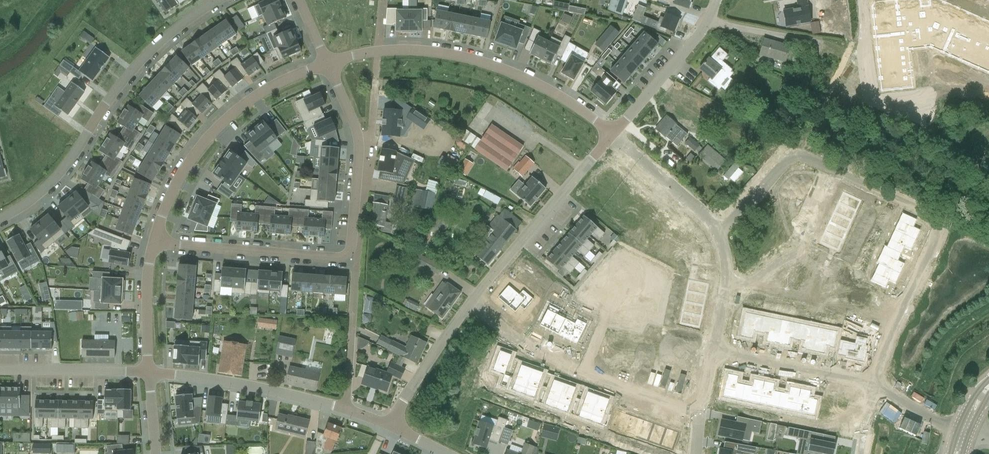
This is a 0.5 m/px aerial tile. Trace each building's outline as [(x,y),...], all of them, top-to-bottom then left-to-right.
[(179,4),(176,0),(157,0),(166,13),(179,4)] [(283,7),(283,6),(281,7),(279,0),(268,0),(254,6),(259,18),(264,16),(283,7)] [(607,11),(623,16),(628,0),(611,0),(607,11)] [(674,4),(688,9),(691,0),(675,0),(674,4)] [(784,11),(786,27),(810,23),(806,0),(797,0),(798,9),(784,11)] [(878,92),(909,89),(906,50),(928,49),(988,77),(988,25),(936,0),(935,0),(930,0),(929,0),(928,1),(927,2),(927,4),(926,5),(927,6),(921,7),(920,4),(920,3),(920,2),(919,1),(918,0),(899,0),(876,2),(875,2),(873,3),(873,4),(872,4),(872,5),(871,5),(871,6),(871,7),(871,8),(878,92)] [(559,10),(561,3),(554,2),(553,9),(559,10)] [(845,3),(829,5),(833,34),(849,33),(845,3)] [(276,29),(277,29),(274,23),(286,18),(284,14),(286,14),(283,7),(264,16),(268,25),(263,28),(266,34),(276,29)] [(532,7),(530,14),(535,16),(539,8),(532,7)] [(402,31),(402,33),(409,33),(409,9),(387,9),(386,25),(394,25),(394,24),(397,24),(397,31),(402,31)] [(421,21),(427,21),(427,9),(409,9),(409,33),(416,33),(416,31),(421,31),(421,21)] [(444,31),(448,13),(437,11),(433,28),(444,30),(444,31)] [(444,31),(455,33),(458,15),(448,13),(444,31)] [(642,16),(640,23),(665,34),(667,30),(675,33),(679,24),(677,23),(679,19),(666,14),(664,18),(660,17),(658,22),(642,16)] [(466,35),(469,18),(458,15),(455,33),(466,35)] [(240,31),(245,27),(237,16),(232,19),(240,31)] [(466,35),(476,37),(480,20),(469,18),(466,35)] [(217,27),(227,41),(236,35),(226,20),(217,27)] [(480,20),(476,37),(487,39),(491,22),(480,20)] [(812,33),(820,32),(819,21),(811,22),(812,33)] [(518,43),(524,45),(531,29),(519,24),(517,30),(502,24),(495,42),(516,49),(518,43)] [(601,39),(609,46),(619,34),(611,26),(601,39)] [(219,47),(227,41),(217,27),(208,33),(219,47)] [(273,51),(276,50),(297,41),(298,40),(294,33),(293,34),(291,30),(279,35),(277,29),(276,29),(266,34),(273,51)] [(534,29),(529,40),(534,43),(535,43),(530,53),(530,54),(535,57),(540,60),(541,60),(549,42),(538,37),(541,32),(540,32),(534,29)] [(644,32),(637,40),(651,52),(658,44),(644,32)] [(200,39),(199,39),(210,54),(219,47),(208,33),(200,39)] [(541,60),(540,61),(545,63),(546,62),(551,65),(557,54),(562,57),(569,43),(571,38),(565,36),(562,42),(551,37),(549,42),(541,60),(540,60),(541,60)] [(199,39),(191,45),(201,60),(210,54),(199,39)] [(651,52),(637,40),(630,48),(644,60),(651,52)] [(789,47),(764,40),(760,55),(785,62),(789,47)] [(297,41),(276,50),(280,60),(294,54),(295,56),(301,53),(301,51),(297,41)] [(562,57),(560,61),(566,64),(561,74),(574,81),(584,63),(571,56),(576,47),(569,43),(562,57)] [(192,66),(201,60),(191,45),(190,45),(190,46),(182,52),(192,66)] [(79,80),(83,75),(93,82),(101,70),(105,65),(110,58),(96,47),(79,71),(74,68),(70,73),(79,80)] [(624,56),(637,68),(644,60),(630,48),(624,56)] [(709,58),(699,69),(710,79),(712,80),(710,82),(718,88),(731,71),(732,70),(722,61),(728,55),(719,48),(709,59),(709,58)] [(257,53),(252,57),(253,57),(259,66),(264,63),(257,53)] [(169,64),(182,76),(189,68),(177,56),(169,64)] [(624,56),(617,64),(631,75),(637,68),(624,56)] [(237,58),(230,63),(234,69),(235,69),(235,68),(243,78),(247,75),(249,77),(260,68),(259,66),(253,57),(242,65),(237,58)] [(803,76),(809,79),(818,61),(812,58),(803,76)] [(595,63),(590,70),(599,78),(605,71),(595,63)] [(169,64),(161,72),(174,84),(182,76),(169,64)] [(631,75),(617,64),(610,72),(624,84),(631,75)] [(220,70),(213,76),(218,81),(226,90),(231,86),(233,88),(243,79),(243,78),(235,68),(235,69),(234,69),(225,76),(220,70)] [(161,73),(154,80),(167,92),(174,84),(161,72),(161,73)] [(599,98),(597,99),(603,105),(605,103),(606,104),(616,92),(611,87),(616,81),(606,73),(591,91),(599,98)] [(154,80),(147,88),(159,100),(167,92),(154,80)] [(203,83),(196,90),(202,95),(202,94),(211,103),(215,99),(217,100),(227,91),(226,90),(218,81),(209,89),(203,83)] [(51,112),(55,106),(68,116),(77,104),(76,103),(78,100),(79,101),(85,92),(72,83),(58,102),(51,97),(44,107),(51,112)] [(152,108),(159,100),(147,88),(139,96),(152,108)] [(784,88),(781,95),(789,98),(788,99),(793,101),(796,92),(784,88)] [(304,123),(323,114),(322,115),(319,108),(325,105),(320,93),(318,94),(313,96),(313,97),(311,97),(307,99),(304,100),(304,99),(296,103),(304,123)] [(187,98),(180,105),(187,110),(196,117),(200,113),(202,114),(212,104),(211,103),(202,94),(202,95),(193,104),(187,98)] [(687,121),(699,107),(685,95),(684,97),(681,95),(670,108),(687,121)] [(758,105),(761,107),(763,102),(753,96),(749,105),(756,108),(758,105)] [(125,110),(122,114),(138,124),(142,118),(149,122),(154,114),(139,104),(135,110),(129,105),(126,110),(125,110)] [(431,120),(413,108),(406,118),(424,130),(431,120)] [(172,114),(166,122),(182,133),(186,128),(188,129),(197,119),(196,117),(187,110),(179,120),(172,114)] [(402,111),(384,110),(382,136),(400,137),(402,111)] [(794,116),(787,113),(784,121),(787,122),(786,123),(791,125),(794,116)] [(120,118),(117,123),(124,127),(121,133),(136,142),(141,134),(134,130),(138,124),(122,114),(120,118)] [(324,115),(323,114),(304,123),(305,123),(307,130),(314,127),(319,138),(336,130),(335,128),(337,127),(334,121),(332,121),(331,118),(326,121),(323,115),(324,115)] [(676,125),(666,116),(655,129),(665,137),(677,147),(687,135),(676,125)] [(255,129),(268,146),(286,132),(276,119),(270,125),(271,126),(268,128),(264,122),(263,123),(262,121),(257,125),(258,127),(255,129)] [(475,149),(507,171),(523,147),(491,125),(475,149)] [(160,136),(175,145),(181,135),(166,126),(160,136)] [(268,146),(255,129),(252,131),(251,130),(246,134),(247,135),(246,136),(252,145),(246,149),(260,163),(268,157),(262,150),(268,146)] [(111,134),(105,143),(120,152),(123,146),(130,151),(136,142),(121,133),(117,138),(111,134)] [(170,154),(175,145),(160,136),(155,145),(170,154)] [(685,143),(694,151),(695,150),(699,153),(702,149),(699,146),(690,137),(685,143)] [(328,147),(328,141),(315,140),(315,147),(319,147),(318,157),(321,158),(338,159),(339,148),(328,147)] [(457,140),(454,144),(465,151),(467,146),(457,140)] [(105,143),(99,151),(106,156),(103,161),(118,171),(123,162),(116,158),(120,152),(105,143)] [(155,145),(149,154),(164,164),(165,163),(164,163),(170,154),(155,145)] [(717,171),(722,165),(726,161),(707,145),(698,156),(717,171)] [(396,154),(397,151),(382,149),(378,172),(390,173),(389,179),(399,180),(401,170),(408,171),(412,161),(396,154)] [(230,151),(221,162),(239,175),(247,164),(253,168),(256,163),(245,151),(240,158),(237,157),(238,155),(233,151),(232,153),(230,151)] [(149,154),(143,163),(159,173),(164,164),(149,154)] [(445,159),(456,165),(458,161),(448,155),(445,159)] [(526,156),(514,170),(522,177),(534,163),(526,156)] [(337,170),(337,169),(338,159),(321,158),(320,168),(337,170)] [(457,172),(465,176),(473,164),(465,159),(457,172)] [(89,166),(86,170),(102,180),(105,174),(112,179),(118,171),(103,161),(99,166),(92,162),(89,167),(89,166)] [(229,189),(239,175),(221,162),(213,174),(215,175),(214,177),(220,181),(221,180),(225,182),(223,185),(222,184),(217,191),(229,199),(234,193),(229,189)] [(159,173),(143,163),(138,173),(152,182),(158,173),(159,173)] [(336,181),(337,181),(338,169),(337,169),(337,170),(320,168),(319,180),(336,181)] [(84,175),(81,180),(88,184),(84,190),(92,195),(99,199),(105,191),(98,186),(102,180),(86,170),(83,175),(84,175)] [(532,176),(516,194),(530,206),(545,187),(532,176)] [(135,179),(131,189),(148,195),(147,195),(151,185),(135,179)] [(318,190),(335,192),(336,181),(319,180),(318,190)] [(144,206),(148,195),(131,189),(127,199),(144,206)] [(435,193),(421,190),(417,189),(414,191),(412,204),(413,207),(418,208),(432,210),(435,193)] [(334,203),(335,192),(318,190),(318,196),(311,196),(310,201),(305,200),(305,206),(328,208),(328,202),(334,203)] [(486,191),(483,197),(497,205),(501,199),(486,191)] [(68,197),(66,198),(79,215),(83,219),(92,212),(100,217),(101,213),(102,209),(104,202),(103,201),(99,207),(89,201),(86,203),(77,192),(75,194),(73,192),(68,197)] [(836,202),(854,210),(859,200),(841,192),(836,202)] [(92,195),(89,201),(99,207),(103,201),(99,199),(92,195)] [(194,201),(191,207),(212,215),(217,217),(221,207),(220,206),(218,205),(220,200),(211,196),(209,195),(206,201),(197,197),(196,201),(194,201)] [(375,195),(373,203),(371,213),(369,225),(384,228),(389,197),(379,196),(375,195)] [(264,203),(281,205),(269,196),(264,203)] [(60,206),(58,207),(67,217),(62,221),(69,231),(74,227),(70,222),(79,215),(66,198),(65,200),(59,204),(60,206)] [(392,205),(403,207),(404,200),(393,198),(392,205)] [(127,199),(123,210),(140,216),(143,206),(144,206),(127,199)] [(647,208),(638,200),(629,210),(638,218),(647,208)] [(836,202),(832,212),(850,220),(854,210),(836,202)] [(236,231),(247,231),(248,214),(241,213),(242,205),(232,204),(230,222),(237,223),(236,231)] [(255,214),(248,214),(247,231),(257,232),(258,224),(264,225),(266,207),(256,206),(255,214)] [(191,215),(189,219),(198,223),(194,231),(208,232),(208,227),(207,226),(212,215),(191,207),(189,214),(191,215)] [(275,208),(266,207),(264,225),(270,225),(270,233),(275,234),(275,235),(280,235),(282,217),(275,216),(275,208)] [(289,217),(282,217),(280,235),(285,235),(285,234),(291,235),(291,227),(298,227),(299,210),(289,209),(289,217)] [(136,226),(140,216),(123,210),(120,220),(136,226)] [(309,210),(299,210),(298,227),(304,228),(303,236),(314,237),(315,219),(308,219),(309,210)] [(322,220),(315,219),(314,237),(324,238),(325,230),(332,230),(333,212),(323,212),(322,220)] [(845,230),(850,220),(832,212),(827,222),(845,230)] [(893,229),(915,239),(919,229),(913,226),(916,219),(901,212),(893,229)] [(40,220),(38,221),(56,242),(69,231),(62,221),(57,225),(49,215),(47,217),(46,215),(40,220)] [(476,253),(475,255),(480,259),(488,265),(516,230),(509,224),(499,216),(498,215),(488,227),(487,226),(477,238),(479,240),(484,244),(476,253)] [(576,225),(589,236),(592,233),(599,240),(605,234),(584,216),(576,225)] [(132,236),(136,226),(120,220),(116,230),(132,236)] [(32,229),(30,230),(39,240),(34,244),(42,253),(56,242),(38,221),(37,222),(31,227),(32,229)] [(841,240),(845,230),(827,222),(823,231),(841,240)] [(576,225),(569,234),(589,251),(594,246),(587,239),(589,236),(576,225)] [(125,247),(128,248),(130,241),(96,229),(88,234),(112,243),(110,250),(108,263),(115,264),(115,265),(121,266),(122,265),(128,266),(131,254),(126,253),(124,253),(125,247)] [(893,229),(885,246),(900,253),(903,246),(910,249),(915,239),(893,229)] [(841,240),(823,231),(818,242),(836,250),(841,240)] [(589,251),(569,234),(561,242),(575,254),(577,250),(585,257),(589,251)] [(19,235),(7,241),(19,263),(27,259),(31,267),(40,261),(37,255),(31,244),(31,243),(25,246),(19,235)] [(575,254),(561,242),(554,251),(575,269),(579,263),(572,257),(575,254)] [(77,257),(79,248),(68,246),(66,254),(77,257)] [(900,253),(885,246),(878,263),(899,273),(904,263),(897,260),(900,253)] [(9,277),(19,272),(10,256),(5,259),(2,252),(1,253),(0,251),(0,271),(4,269),(9,277)] [(575,269),(554,251),(546,260),(559,271),(562,268),(570,274),(575,269)] [(813,252),(804,261),(821,278),(833,267),(847,274),(851,266),(821,252),(817,257),(813,252)] [(416,264),(423,267),(438,275),(442,267),(427,259),(420,255),(416,264)] [(201,260),(199,271),(210,273),(212,262),(201,260)] [(895,283),(899,273),(878,263),(870,280),(884,287),(888,280),(895,283)] [(179,265),(178,276),(195,277),(196,266),(179,265)] [(233,288),(234,269),(233,269),(234,267),(228,267),(228,269),(222,268),(221,280),(215,280),(214,292),(220,293),(221,287),(232,288),(233,288)] [(233,288),(232,288),(232,294),(244,295),(250,295),(251,283),(245,282),(246,270),(234,269),(233,288)] [(251,283),(250,295),(257,296),(257,293),(269,294),(270,291),(269,291),(271,272),(259,271),(258,283),(251,283)] [(281,292),(281,298),(287,298),(288,286),(282,285),(283,273),(282,273),(277,273),(277,271),(271,271),(271,272),(269,291),(270,291),(281,292)] [(98,278),(97,291),(124,292),(125,281),(123,281),(123,280),(110,279),(110,273),(93,272),(92,278),(98,278)] [(302,292),(304,275),(292,274),(291,291),(302,292)] [(177,287),(195,288),(195,277),(178,276),(178,275),(177,287)] [(314,276),(304,275),(302,292),(313,293),(314,276)] [(325,276),(314,276),(313,293),(324,294),(325,276)] [(325,276),(324,294),(335,295),(336,277),(325,276)] [(347,278),(336,277),(335,295),(346,296),(347,278)] [(685,292),(704,296),(706,285),(687,281),(685,292)] [(443,282),(433,295),(438,299),(430,310),(442,319),(461,293),(448,283),(447,285),(443,282)] [(509,285),(498,298),(517,314),(528,301),(509,285)] [(19,289),(22,294),(28,291),(25,286),(19,289)] [(177,287),(176,297),(194,299),(195,288),(177,287)] [(123,303),(124,292),(97,291),(102,292),(101,303),(95,302),(95,309),(108,310),(108,304),(122,305),(122,303),(123,303)] [(702,306),(704,296),(685,292),(683,302),(702,306)] [(176,297),(175,308),(193,310),(194,299),(176,297)] [(82,302),(55,301),(55,309),(82,310),(82,302)] [(414,302),(410,309),(416,312),(419,305),(414,302)] [(683,302),(680,313),(700,317),(702,306),(683,302)] [(193,310),(175,308),(175,319),(192,321),(193,310)] [(538,326),(547,331),(555,315),(546,310),(538,326)] [(83,312),(75,313),(76,321),(84,320),(83,312)] [(760,332),(763,316),(745,312),(740,336),(751,338),(753,331),(760,332)] [(700,317),(680,313),(678,324),(698,328),(700,317)] [(565,320),(555,315),(547,331),(557,336),(565,320)] [(777,343),(781,320),(763,316),(760,332),(767,334),(766,341),(777,343)] [(266,319),(265,329),(276,330),(277,321),(266,319)] [(557,336),(566,340),(574,324),(565,320),(557,336)] [(781,320),(777,343),(787,345),(789,338),(796,340),(799,324),(781,320)] [(844,329),(861,336),(864,329),(846,321),(844,329)] [(583,329),(574,324),(566,340),(575,345),(583,329)] [(818,327),(799,324),(796,340),(804,341),(802,348),(813,351),(818,327)] [(201,333),(210,334),(211,326),(202,326),(201,333)] [(1,327),(1,349),(11,349),(12,327),(1,327)] [(12,327),(11,349),(22,349),(22,332),(21,332),(21,327),(12,327)] [(21,327),(21,332),(22,332),(22,349),(32,349),(32,328),(32,327),(21,327)] [(818,327),(813,351),(824,353),(825,345),(833,347),(836,331),(818,327)] [(32,328),(32,349),(42,349),(42,332),(42,328),(32,328)] [(42,332),(42,349),(53,349),(53,342),(58,342),(56,330),(52,330),(52,332),(42,332)] [(279,336),(277,348),(293,352),(296,339),(279,336)] [(417,364),(427,343),(412,336),(406,348),(392,341),(388,350),(388,351),(400,357),(405,359),(417,364)] [(866,364),(870,347),(867,347),(869,340),(858,338),(857,344),(850,343),(842,341),(839,356),(847,358),(846,360),(866,364)] [(356,339),(356,350),(371,350),(371,339),(356,339)] [(187,365),(189,341),(175,340),(174,349),(174,352),(174,358),(173,358),(173,361),(173,364),(183,365),(186,365),(187,365)] [(82,357),(115,358),(115,342),(108,341),(99,341),(82,341),(82,357)] [(207,343),(189,341),(187,365),(199,365),(199,364),(200,364),(200,361),(200,359),(206,360),(207,343)] [(219,372),(241,376),(247,345),(224,341),(219,372)] [(509,378),(503,376),(511,356),(498,352),(491,371),(503,376),(499,387),(505,389),(509,378)] [(396,364),(401,367),(405,359),(400,357),(396,364)] [(405,369),(396,365),(391,363),(386,373),(368,367),(362,384),(371,387),(371,386),(386,391),(392,375),(400,379),(405,369)] [(513,386),(524,390),(531,370),(519,366),(515,380),(509,378),(505,389),(511,391),(513,386)] [(290,368),(286,384),(316,390),(319,374),(290,368)] [(542,374),(531,370),(524,390),(535,394),(532,402),(538,404),(542,392),(536,390),(542,374)] [(722,397),(741,401),(744,385),(736,384),(738,376),(727,374),(722,397)] [(759,405),(763,381),(753,379),(751,386),(744,385),(741,401),(759,405)] [(548,394),(542,392),(538,404),(544,406),(545,401),(557,405),(563,385),(552,381),(548,394)] [(759,405),(777,408),(780,392),(773,391),(774,383),(763,381),(759,405)] [(572,415),(576,404),(570,402),(575,389),(563,385),(557,405),(568,409),(566,413),(572,415)] [(788,394),(780,392),(777,408),(795,412),(800,389),(789,386),(788,394)] [(13,408),(13,415),(28,416),(29,396),(20,396),(20,388),(0,388),(0,408),(13,408)] [(800,389),(795,412),(814,416),(817,400),(809,398),(811,391),(800,389)] [(97,415),(105,415),(105,411),(117,411),(117,418),(118,390),(105,390),(104,400),(98,400),(97,415)] [(132,392),(131,392),(131,390),(118,390),(117,418),(123,418),(124,411),(131,411),(131,402),(132,402),(132,392)] [(576,404),(572,415),(577,417),(579,413),(590,417),(597,397),(586,393),(581,406),(576,404)] [(176,396),(178,420),(192,418),(193,424),(200,424),(202,406),(193,406),(192,394),(176,396)] [(209,396),(207,415),(219,417),(218,425),(226,425),(227,415),(228,405),(221,404),(222,398),(209,396)] [(604,414),(608,401),(597,397),(590,417),(601,421),(600,425),(606,427),(610,416),(604,414)] [(43,418),(47,418),(47,401),(35,401),(35,428),(43,428),(43,418)] [(59,401),(47,401),(47,418),(51,418),(51,428),(58,428),(59,401)] [(59,401),(58,428),(66,428),(66,419),(70,419),(70,401),(59,401)] [(74,428),(81,429),(82,401),(70,401),(70,419),(74,419),(74,428)] [(93,402),(82,401),(81,429),(88,429),(89,419),(93,419),(93,402)] [(227,415),(226,425),(238,427),(239,420),(259,422),(261,404),(253,403),(253,402),(247,401),(247,403),(238,402),(237,416),(227,415)] [(621,434),(627,415),(614,411),(608,429),(621,434)] [(305,436),(309,421),(295,417),(294,419),(279,415),(276,430),(305,436)] [(494,424),(495,419),(481,415),(479,421),(494,424)] [(621,434),(633,438),(639,419),(627,415),(621,434)] [(499,444),(499,442),(505,428),(507,420),(499,417),(498,420),(495,426),(480,421),(473,444),(486,449),(488,442),(489,440),(498,443),(499,444)] [(722,420),(719,435),(742,440),(744,431),(759,434),(762,422),(737,417),(736,423),(722,420)] [(652,424),(639,419),(633,438),(646,442),(652,424)] [(342,428),(328,423),(324,435),(317,433),(316,442),(316,453),(330,453),(332,451),(333,451),(336,441),(337,441),(342,428)] [(545,424),(541,437),(547,439),(550,426),(545,424)] [(652,424),(646,442),(658,447),(664,428),(652,424)] [(824,435),(789,427),(787,436),(809,441),(807,453),(809,453),(822,453),(823,453),(834,453),(836,444),(822,442),(824,435)] [(513,431),(505,428),(499,442),(508,445),(513,431)] [(664,428),(658,447),(671,451),(678,433),(664,428)] [(199,434),(198,442),(209,444),(210,436),(199,434)] [(117,435),(117,444),(129,445),(129,436),(117,435)] [(316,442),(306,441),(305,453),(316,453),(316,442)] [(719,449),(718,453),(742,453),(756,453),(757,448),(725,442),(728,443),(726,450),(719,449)] [(534,447),(525,443),(521,453),(532,453),(534,447)] [(51,444),(42,444),(42,453),(51,453),(51,444)] [(107,453),(105,453),(133,453),(133,450),(123,451),(123,444),(107,446),(107,453)]
